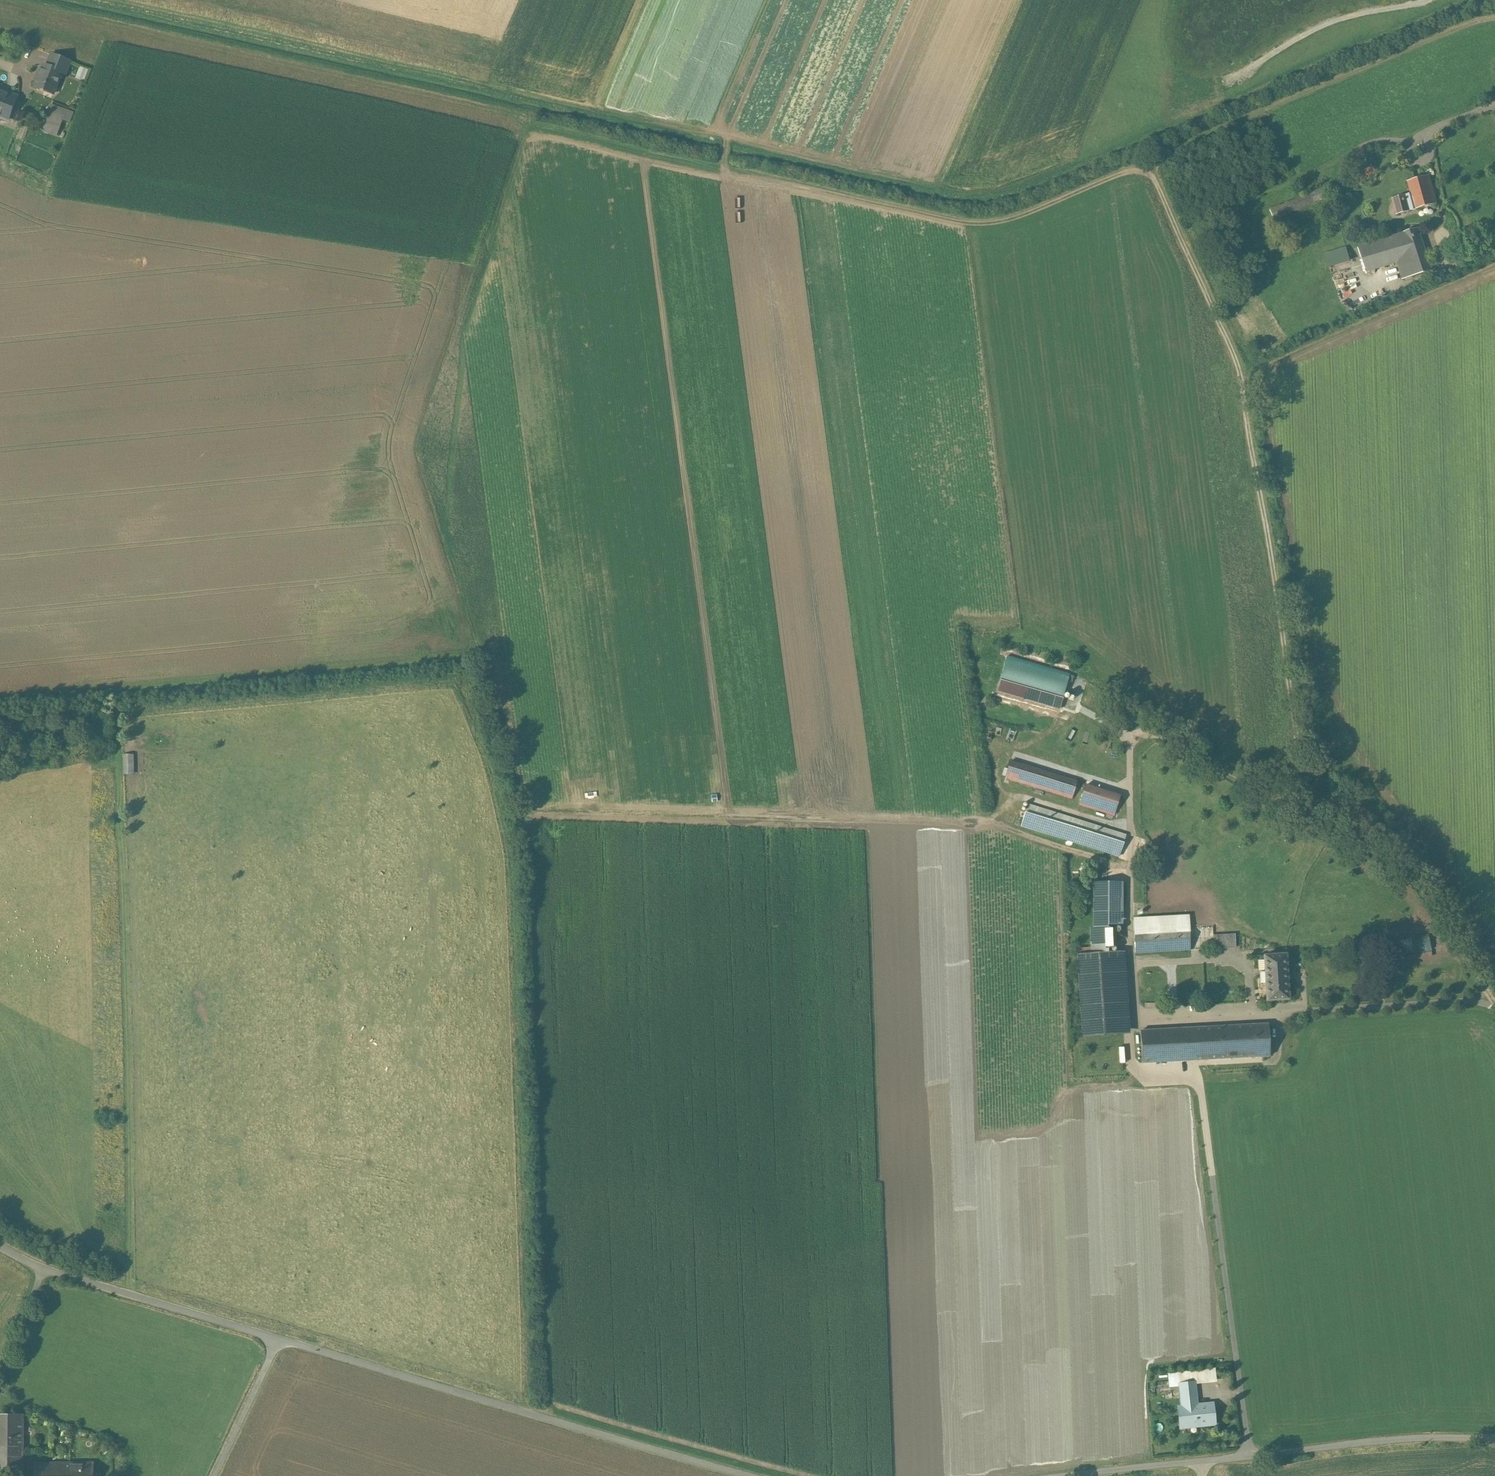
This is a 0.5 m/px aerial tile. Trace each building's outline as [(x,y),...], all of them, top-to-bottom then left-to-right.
[(52,55),(47,67),(62,72),(61,73),(65,74),(70,62),(52,55)] [(47,67),(43,65),(35,87),(53,94),(61,73),(62,72),(47,67)] [(88,70),(80,67),(77,77),(84,80),(88,70)] [(8,121),(17,96),(0,90),(0,118),(8,121)] [(63,119),(48,114),(45,123),(60,128),(63,119)] [(1373,168),(1350,176),(1354,185),(1377,176),(1373,168)] [(1428,176),(1398,184),(1400,193),(1411,190),(1411,193),(1392,198),(1398,221),(1404,219),(1402,214),(1436,204),(1428,176)] [(1417,229),(1398,234),(1410,270),(1415,268),(1419,280),(1432,276),(1417,229)] [(1388,237),(1361,245),(1364,255),(1391,247),(1388,237)] [(1346,249),(1325,256),(1328,265),(1349,259),(1346,249)] [(1074,676),(1007,657),(997,690),(1060,708),(1068,681),(1072,682),(1074,676)] [(136,774),(136,753),(124,754),(125,774),(136,774)] [(1011,761),(1006,780),(1072,800),(1078,782),(1011,761)] [(1112,798),(1114,792),(1087,783),(1080,804),(1119,817),(1124,802),(1112,798)] [(1028,806),(1021,828),(1122,859),(1129,837),(1028,806)] [(1123,887),(1094,886),(1093,931),(1121,932),(1123,887)] [(1190,918),(1134,921),(1136,954),(1191,951),(1190,918)] [(1235,934),(1213,935),(1214,949),(1236,947),(1235,934)] [(1434,950),(1433,939),(1415,940),(1415,952),(1434,950)] [(1118,953),(1078,955),(1084,1036),(1124,1033),(1118,953)] [(1286,954),(1265,956),(1267,1000),(1289,999),(1286,954)] [(1268,1025),(1141,1031),(1143,1062),(1270,1056),(1268,1025)] [(1175,1404),(1178,1428),(1216,1424),(1213,1401),(1198,1403),(1195,1380),(1178,1382),(1180,1404),(1175,1404)] [(0,1415),(0,1471),(23,1471),(23,1415),(0,1415)] [(34,1462),(35,1475),(93,1475),(93,1463),(34,1462)]
